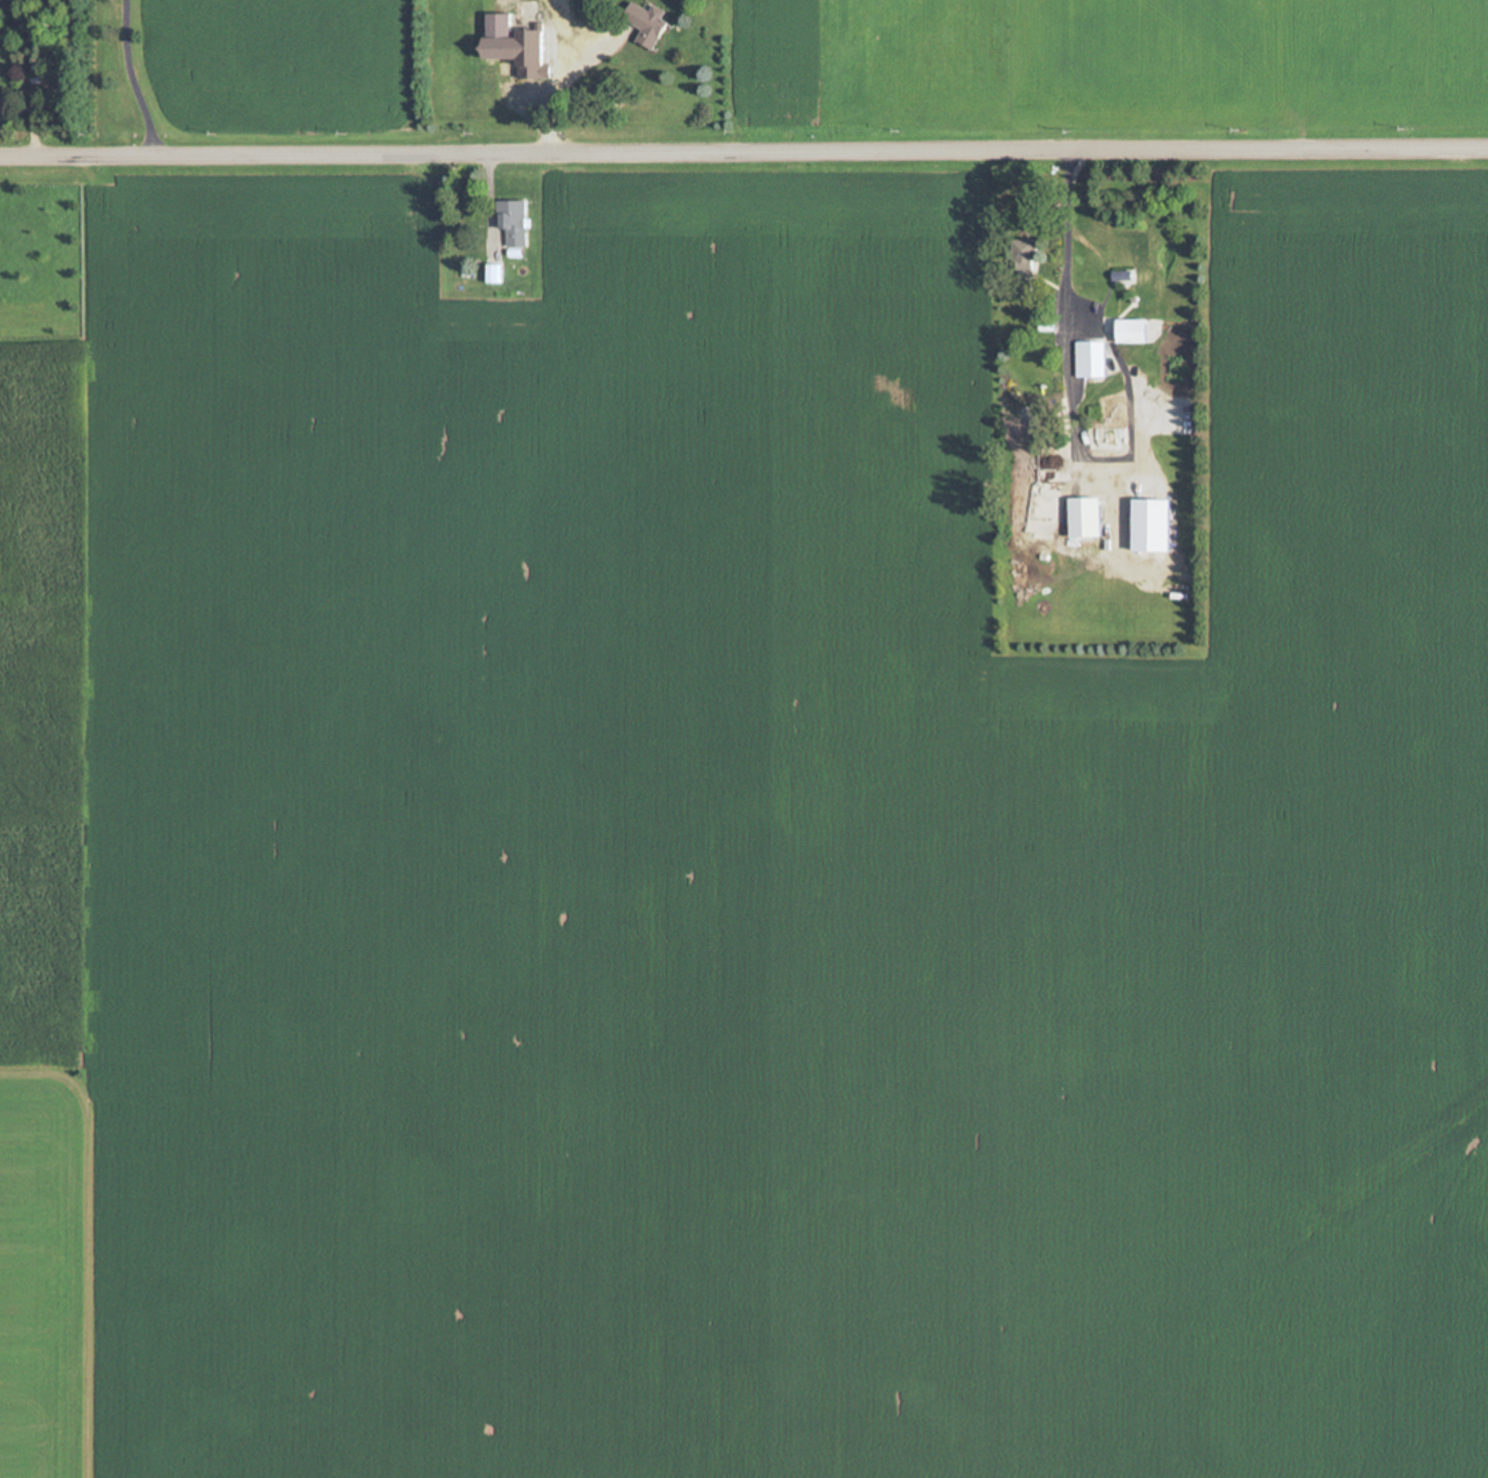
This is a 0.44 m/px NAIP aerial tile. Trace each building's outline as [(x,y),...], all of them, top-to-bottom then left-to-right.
[(668,23),(662,21),(667,11),(655,5),(652,11),(631,1),(622,19),(643,29),(637,41),(655,49),(668,23)] [(518,78),(546,78),(546,29),(511,29),(511,13),(486,13),(486,59),(518,59),(518,78)] [(503,248),(527,248),(527,201),(502,201),(503,248)] [(1037,283),(1037,240),(1018,240),(1018,283),(1037,283)] [(1147,319),(1117,319),(1117,343),(1147,343),(1147,319)] [(1104,378),(1104,341),(1083,341),(1083,378),(1104,378)] [(1088,451),(1122,451),(1122,427),(1088,427),(1088,451)] [(1070,539),(1101,539),(1101,499),(1070,499),(1070,539)]
